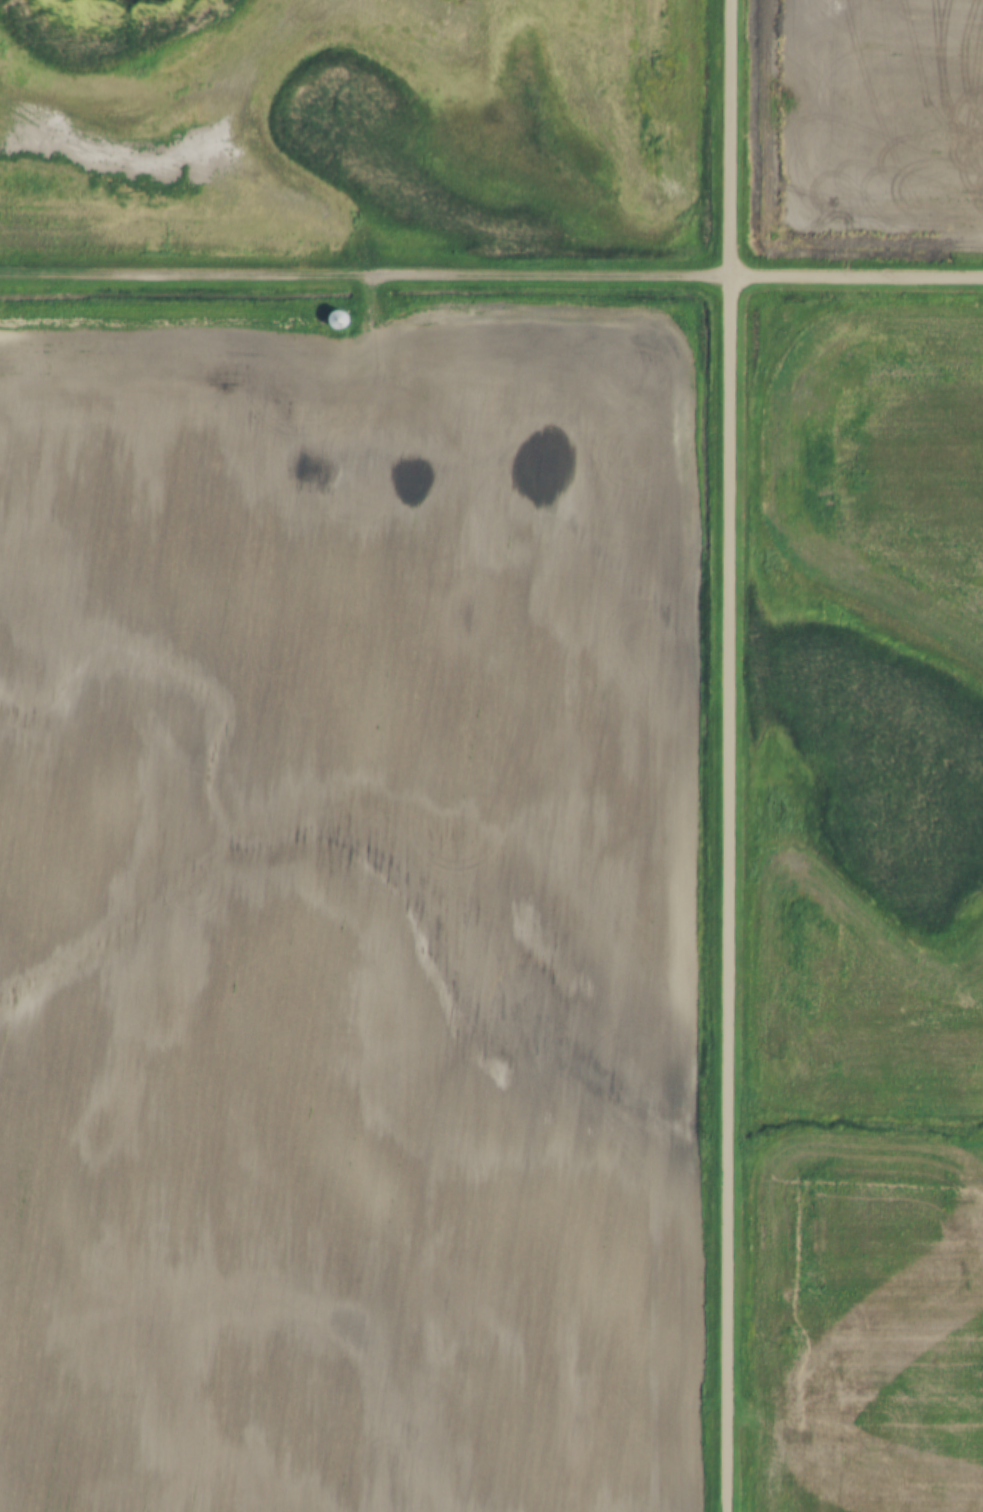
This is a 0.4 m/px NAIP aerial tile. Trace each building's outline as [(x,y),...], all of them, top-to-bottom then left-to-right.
[(338,329),(353,327),(350,310),(335,313),(338,329)]
